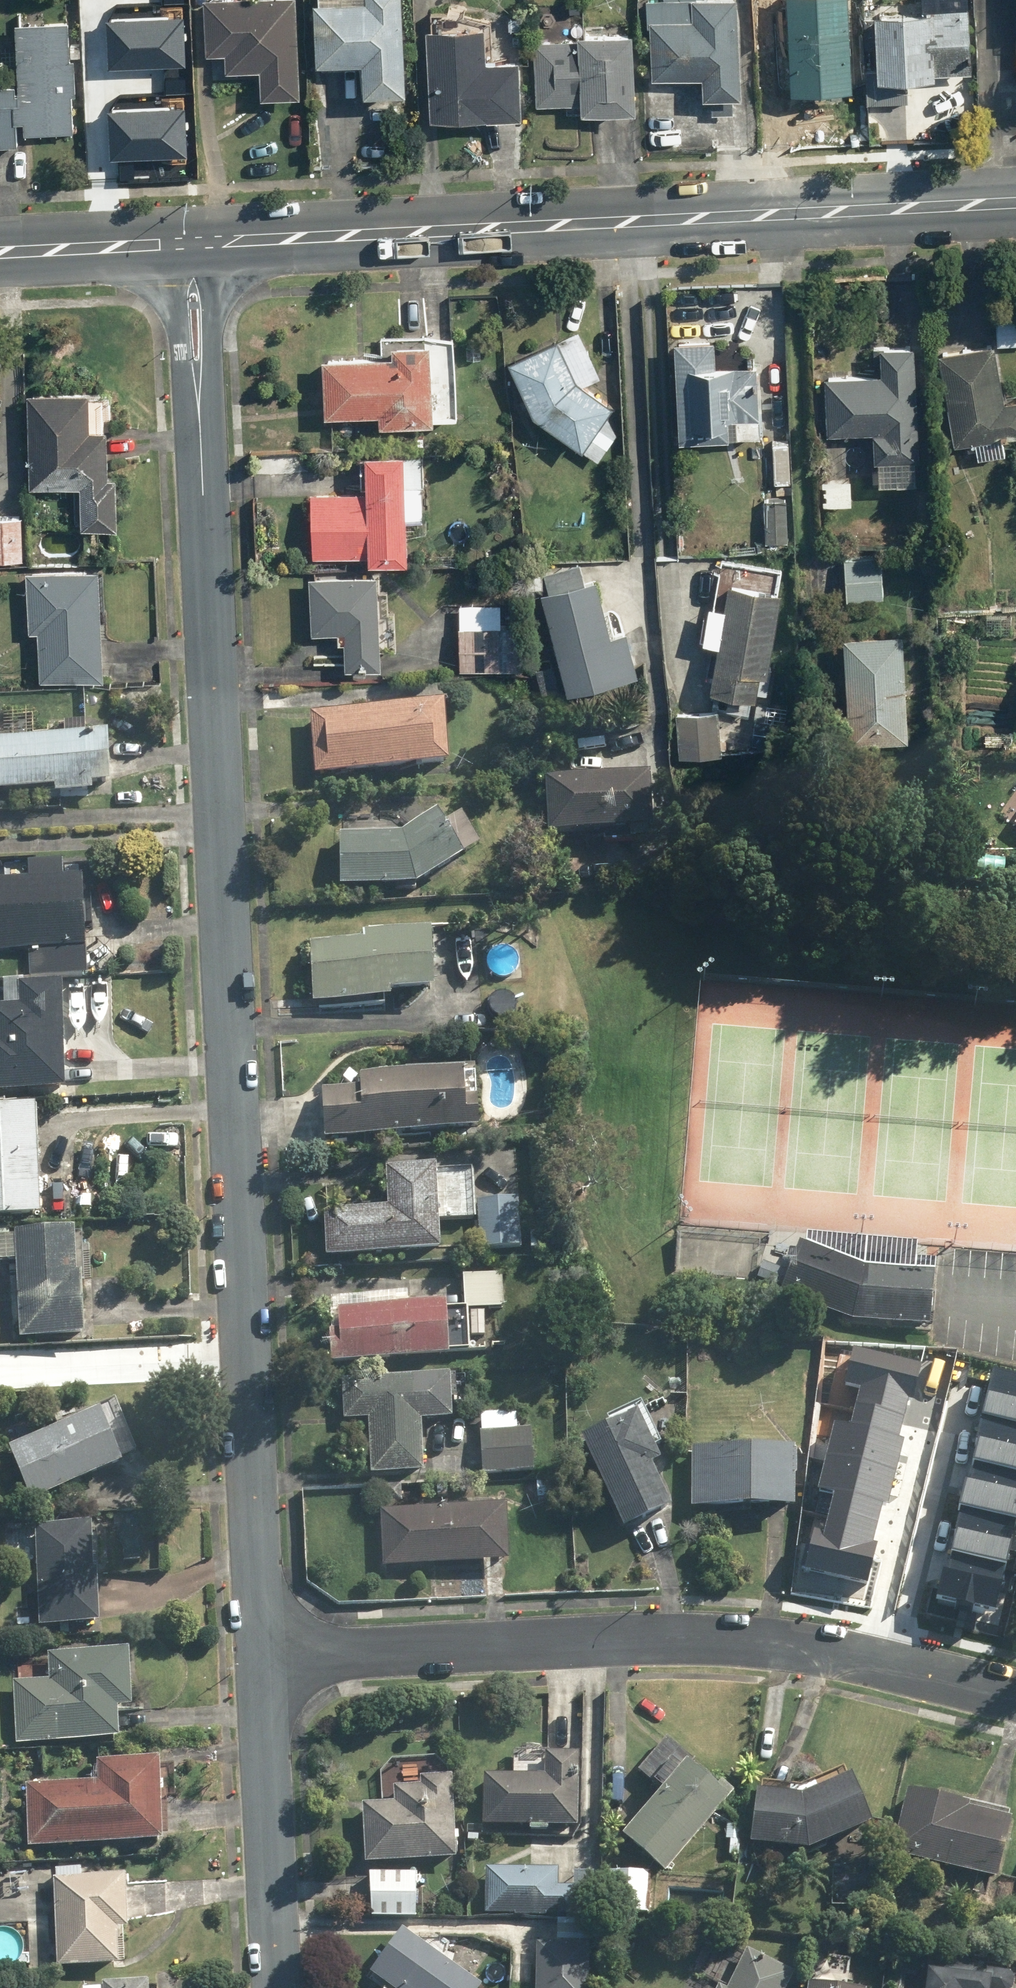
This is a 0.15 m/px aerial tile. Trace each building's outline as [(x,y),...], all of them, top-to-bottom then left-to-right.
[(172,0),(123,0),(123,21),(83,22),(84,77),(121,77),(123,145),(175,144),(172,0)] [(295,0),(201,0),(200,54),(213,54),(212,78),(242,79),(242,71),(256,72),(256,98),(293,99),(295,0)] [(396,0),(358,0),(358,2),(309,3),(309,64),(355,63),(355,96),(397,96),(396,0)] [(710,97),(711,123),(735,122),(731,0),(644,0),(647,78),(693,77),(694,97),(710,97)] [(784,52),(756,51),(755,87),(784,87),(784,93),(844,94),(845,0),(785,0),(784,52)] [(871,15),(868,72),(865,71),(864,105),(901,107),(902,79),(931,80),(931,71),(963,72),(966,0),(917,0),(917,17),(871,15)] [(447,13),(425,13),(424,121),(513,123),(514,63),(490,63),(491,23),(447,22),(447,13)] [(13,85),(0,86),(0,152),(15,152),(15,134),(69,133),(65,25),(12,26),(13,85)] [(572,35),(572,41),(532,42),(533,107),(573,106),(573,116),(628,115),(627,34),(572,35)] [(993,321),(992,345),(1015,345),(1015,322),(993,321)] [(503,364),(530,417),(593,468),(616,440),(597,425),(611,408),(578,382),(596,373),(573,329),(503,364)] [(379,336),(380,356),(315,358),(317,417),(370,415),(371,429),(427,427),(427,423),(454,422),(450,333),(379,336)] [(709,340),(671,342),(674,443),(753,440),(750,353),(709,354),(709,340)] [(912,485),(908,346),(874,347),(875,376),(821,377),(822,434),(870,433),(871,486),(912,485)] [(936,354),(949,447),(960,445),(962,461),(1002,455),(1000,439),(1015,437),(1015,395),(998,398),(990,346),(936,354)] [(105,395),(23,395),(23,489),(72,489),(72,527),(110,527),(109,477),(102,477),(102,436),(105,436),(105,395)] [(425,457),(398,457),(398,453),(360,454),(361,492),(311,493),(312,558),(363,557),(363,565),(400,565),(399,485),(426,484),(425,457)] [(847,480),(820,479),(820,509),(847,509),(847,480)] [(785,499),(761,500),(762,546),(787,545),(785,499)] [(0,518),(0,560),(19,560),(19,518),(0,518)] [(879,557),(839,556),(839,601),(879,601),(879,557)] [(715,584),(724,586),(706,693),(735,698),(732,712),(747,714),(751,691),(767,694),(771,668),(760,666),(776,573),(719,563),(715,584)] [(577,564),(532,575),(559,696),(636,678),(620,611),(601,615),(593,580),(582,583),(577,564)] [(95,569),(22,569),(22,632),(34,632),(34,680),(95,680),(95,569)] [(383,592),(371,592),(371,577),(304,577),(304,636),(341,636),(341,669),(374,669),(374,648),(394,648),(394,614),(383,614),(383,592)] [(499,605),(457,604),(457,669),(519,670),(520,629),(499,629),(499,605)] [(900,634),(838,637),(842,744),(904,741),(900,634)] [(444,771),(439,707),(304,717),(309,782),(444,771)] [(715,710),(674,712),(677,759),(718,757),(715,710)] [(0,716),(0,796),(50,793),(51,801),(106,798),(102,736),(82,737),(81,727),(52,729),(53,738),(32,739),(31,714),(0,716)] [(540,837),(599,837),(599,848),(642,848),(642,783),(539,783),(540,837)] [(457,813),(435,827),(430,818),(397,839),(336,839),(335,890),(412,890),(479,848),(457,813)] [(77,881),(59,882),(59,867),(24,868),(24,874),(0,874),(0,954),(27,954),(28,980),(79,979),(77,881)] [(309,945),(310,1003),(426,1002),(425,935),(358,935),(358,944),(309,945)] [(57,987),(4,987),(4,1010),(0,1010),(0,1098),(58,1097),(57,987)] [(322,1088),(322,1139),(474,1139),(474,1076),(355,1076),(355,1088),(322,1088)] [(31,1112),(0,1112),(0,1226),(32,1226),(31,1112)] [(317,1215),(318,1263),(435,1262),(435,1227),(470,1227),(470,1181),(431,1181),(431,1173),(384,1173),(384,1206),(348,1206),(348,1215),(317,1215)] [(518,1202),(474,1203),(475,1255),(520,1254),(518,1202)] [(14,1264),(15,1345),(80,1344),(79,1281),(71,1281),(70,1233),(0,1234),(0,1264),(14,1264)] [(775,1298),(847,1326),(926,1332),(932,1267),(865,1262),(799,1238),(775,1298)] [(326,1339),(326,1363),(446,1363),(446,1356),(466,1356),(466,1340),(483,1340),(482,1313),(502,1313),(502,1275),(463,1275),(463,1309),(407,1309),(406,1298),(329,1299),(329,1339),(326,1339)] [(854,1346),(846,1381),(860,1385),(856,1403),(905,1415),(910,1393),(914,1394),(921,1362),(854,1346)] [(983,1415),(1015,1423),(1015,1372),(995,1367),(983,1415)] [(465,1381),(337,1381),(337,1419),(362,1420),(362,1476),(417,1476),(418,1424),(445,1424),(445,1413),(464,1413),(465,1381)] [(835,1418),(826,1453),(897,1470),(905,1437),(899,1436),(905,1415),(856,1403),(852,1422),(835,1418)] [(609,1427),(574,1443),(616,1540),(665,1519),(646,1474),(652,1471),(646,1456),(655,1452),(635,1407),(605,1420),(609,1427)] [(136,1467),(116,1408),(4,1448),(24,1506),(136,1467)] [(479,1438),(447,1438),(447,1487),(479,1487),(479,1477),(532,1477),(531,1434),(513,1434),(513,1415),(479,1416),(479,1438)] [(973,1461),(1015,1471),(1015,1423),(983,1415),(973,1461)] [(791,1456),(686,1452),(684,1514),(788,1518),(791,1456)] [(897,1470),(826,1453),(818,1486),(834,1490),(830,1510),(878,1521),(883,1501),(888,1502),(897,1470)] [(963,1506),(1015,1518),(1015,1471),(973,1461),(963,1506)] [(952,1553),(1006,1565),(1015,1521),(1015,1518),(963,1506),(952,1553)] [(878,1521),(830,1510),(825,1530),(814,1527),(805,1566),(868,1581),(878,1541),(874,1540),(878,1521)] [(503,1512),(379,1513),(379,1569),(503,1567),(503,1512)] [(84,1531),(32,1531),(32,1639),(58,1639),(58,1632),(95,1631),(94,1571),(85,1571),(84,1531)] [(943,1566),(936,1595),(996,1608),(1006,1565),(952,1553),(949,1568),(943,1566)] [(11,1686),(11,1748),(111,1747),(111,1716),(123,1716),(122,1656),(45,1657),(45,1686),(11,1686)] [(706,1792),(685,1772),(691,1765),(666,1742),(635,1776),(655,1794),(614,1839),(656,1877),(726,1802),(710,1787),(706,1792)] [(478,1827),(572,1831),(576,1752),(512,1749),(510,1779),(480,1777),(478,1827)] [(449,1864),(448,1764),(380,1765),(380,1802),(358,1802),(359,1865),(449,1864)] [(23,1788),(23,1850),(155,1849),(155,1767),(91,1768),(91,1788),(23,1788)] [(750,1796),(742,1846),(802,1855),(866,1826),(844,1778),(791,1802),(750,1796)] [(938,1803),(901,1793),(884,1853),(990,1883),(1010,1814),(941,1794),(938,1803)] [(735,1858),(738,1830),(720,1828),(717,1856),(735,1858)] [(601,1848),(570,1847),(568,1889),(555,1888),(556,1871),(482,1868),(480,1915),(591,1921),(592,1885),(599,1885),(601,1848)] [(645,1873),(605,1873),(606,1918),(646,1917),(645,1873)] [(81,1875),(54,1874),(53,1971),(113,1972),(113,1938),(123,1938),(123,1885),(81,1884),(81,1875)] [(412,1876),(363,1874),(362,1919),(410,1921),(412,1876)] [(396,1932),(363,1978),(378,1987),(474,1987),(396,1932)] [(787,1975),(721,1944),(704,1979),(723,1987),(781,1987),(787,1975)] [(533,1946),(531,1987),(584,1987),(586,1949),(533,1946)] [(923,1965),(920,1987),(1002,1987),(1003,1975),(923,1965)]
